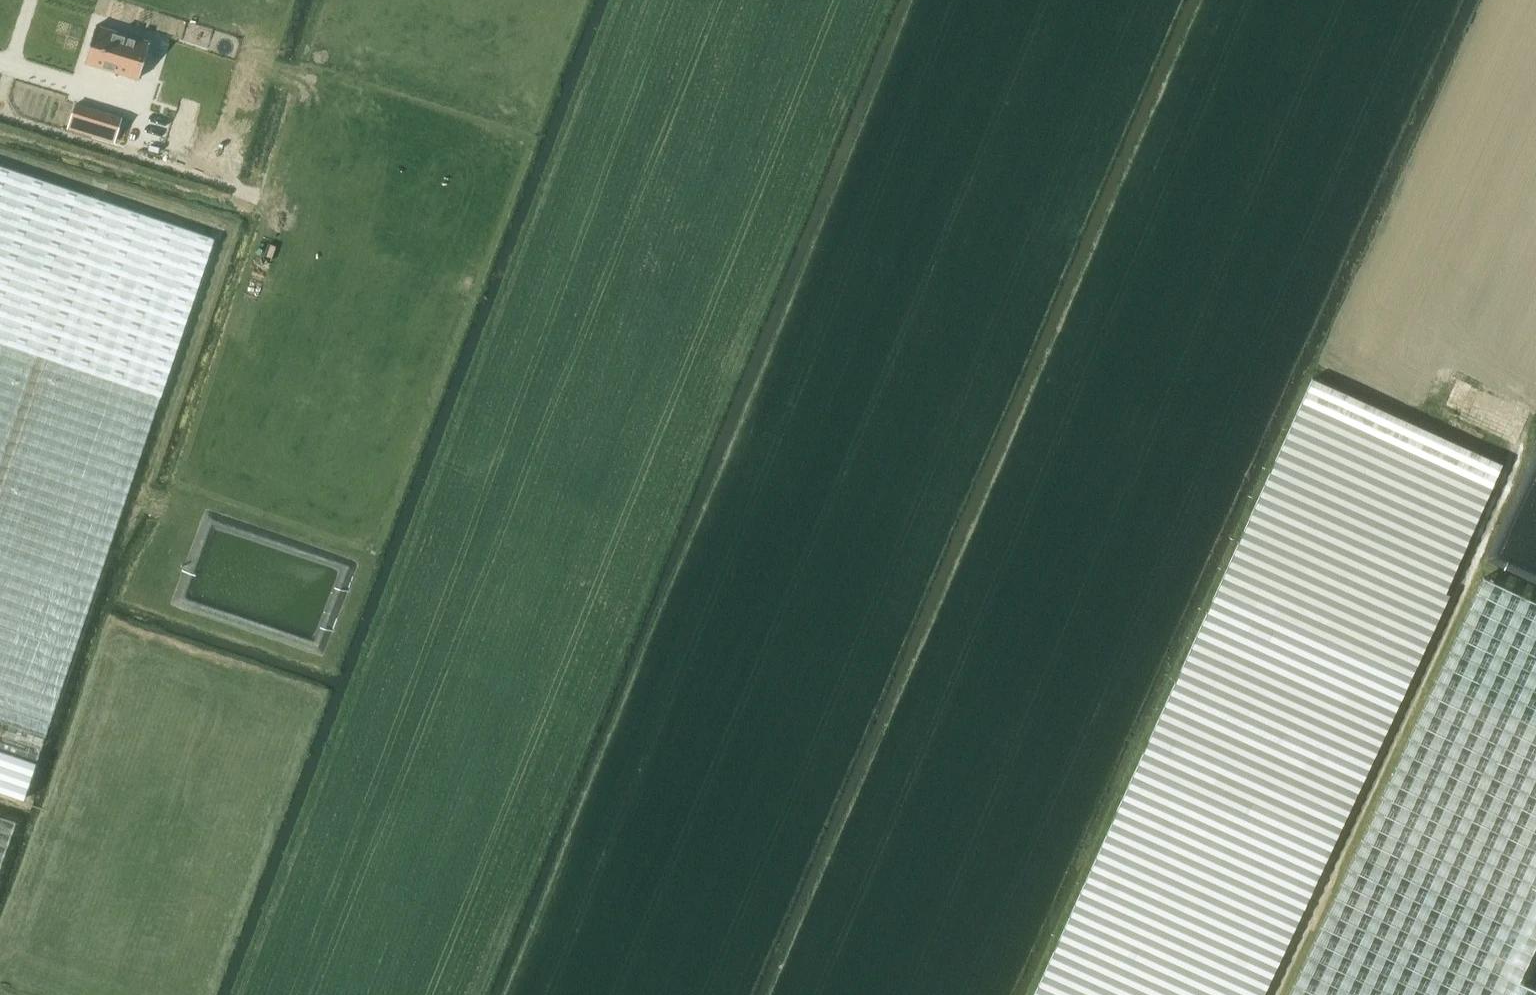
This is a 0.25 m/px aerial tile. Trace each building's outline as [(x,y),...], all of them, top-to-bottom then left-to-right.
[(96,24),(87,54),(84,60),(139,78),(150,41),(143,39),(96,24)] [(75,103),(68,127),(114,141),(121,117),(75,103)] [(0,165),(0,747),(37,760),(215,238),(0,165)] [(1306,903),(1445,600),(1439,597),(1499,463),(1395,416),(1311,377),(1112,817),(1033,994),(1263,994),(1306,903)] [(1521,982),(1535,951),(1535,603),(1485,579),(1473,604),(1291,994),(1515,994),(1521,982)] [(0,749),(0,790),(25,799),(38,762),(0,749)] [(16,821),(0,816),(0,866),(16,821)] [(1521,982),(1515,994),(1535,994),(1535,989),(1521,982)]
